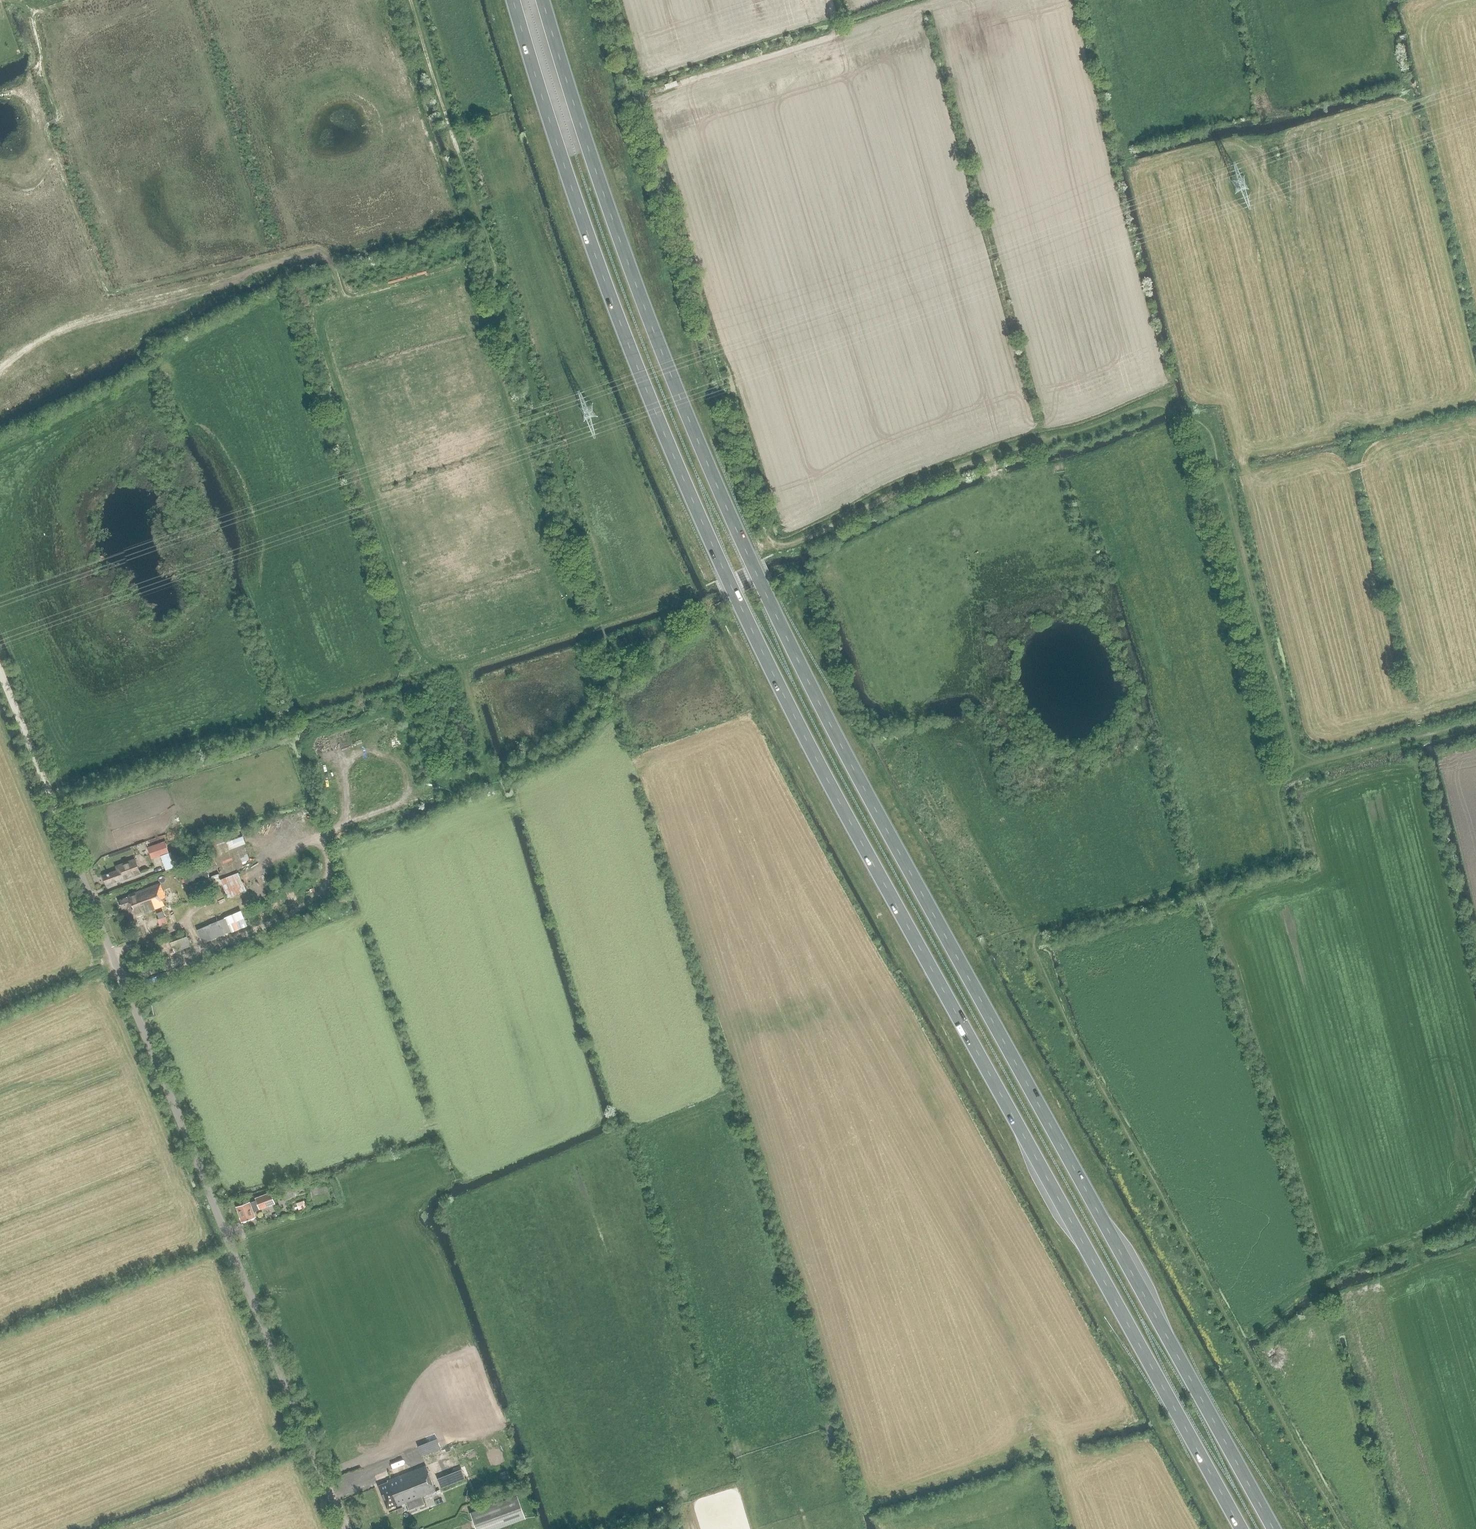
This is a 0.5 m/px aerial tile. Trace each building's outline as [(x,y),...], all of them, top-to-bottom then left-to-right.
[(238,830),(206,840),(219,874),(221,879),(237,873),(236,870),(251,864),(238,830)] [(152,859),(163,855),(159,843),(148,847),(152,859)] [(104,875),(107,883),(111,882),(111,884),(124,879),(123,878),(140,872),(135,859),(116,866),(118,870),(104,875)] [(206,867),(183,874),(186,886),(209,879),(206,867)] [(164,901),(165,895),(163,888),(162,889),(159,882),(128,894),(129,896),(119,900),(121,908),(127,906),(128,910),(127,910),(129,916),(131,916),(134,924),(139,922),(136,916),(165,905),(164,901)] [(241,912),(197,930),(203,944),(247,925),(241,912)] [(190,946),(185,932),(168,938),(173,952),(190,946)] [(249,1202),(236,1206),(242,1221),(254,1217),(252,1211),(259,1208),(260,1209),(275,1204),(271,1194),(256,1199),(256,1200),(249,1203),(249,1202)] [(306,1207),(304,1201),(296,1203),(298,1210),(306,1207)] [(436,1490),(426,1465),(388,1480),(388,1481),(378,1486),(387,1508),(397,1504),(398,1505),(436,1490)] [(477,1528),(492,1528),(526,1516),(517,1493),(470,1511),(477,1528)]
